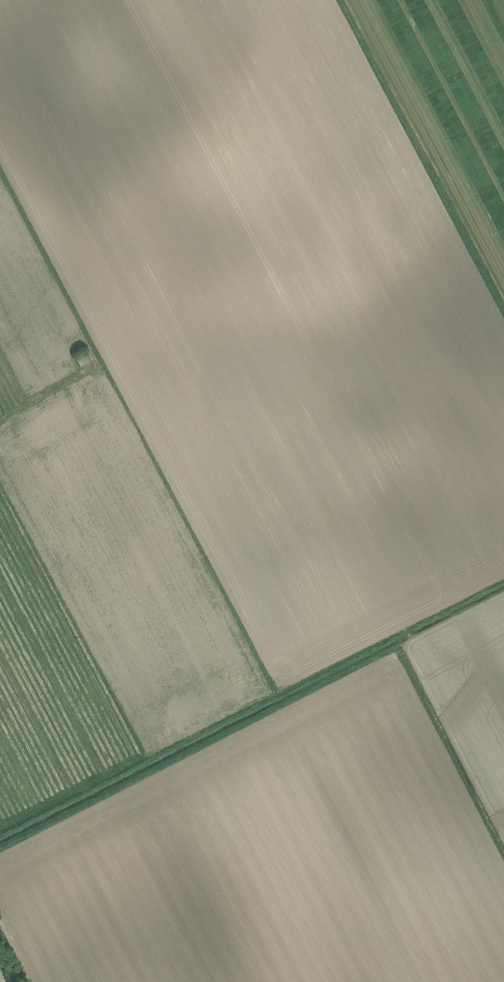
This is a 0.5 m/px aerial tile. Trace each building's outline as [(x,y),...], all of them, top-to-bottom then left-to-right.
[(81,367),(90,362),(85,352),(76,357),(81,367)]
